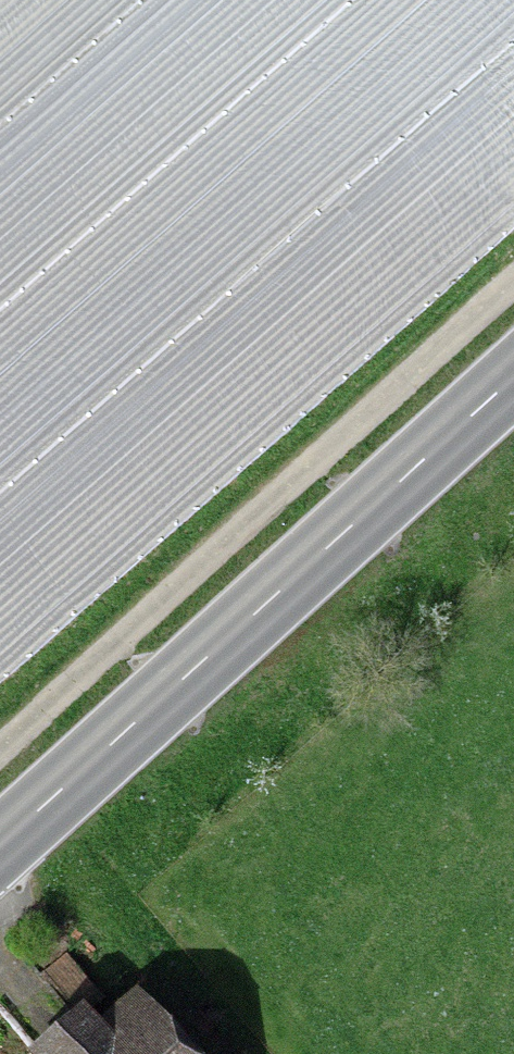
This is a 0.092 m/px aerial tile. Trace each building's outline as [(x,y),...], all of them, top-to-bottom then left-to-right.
[(43,1053),(170,1053),(126,1002),(90,1033),(81,1022),(43,1053)]
